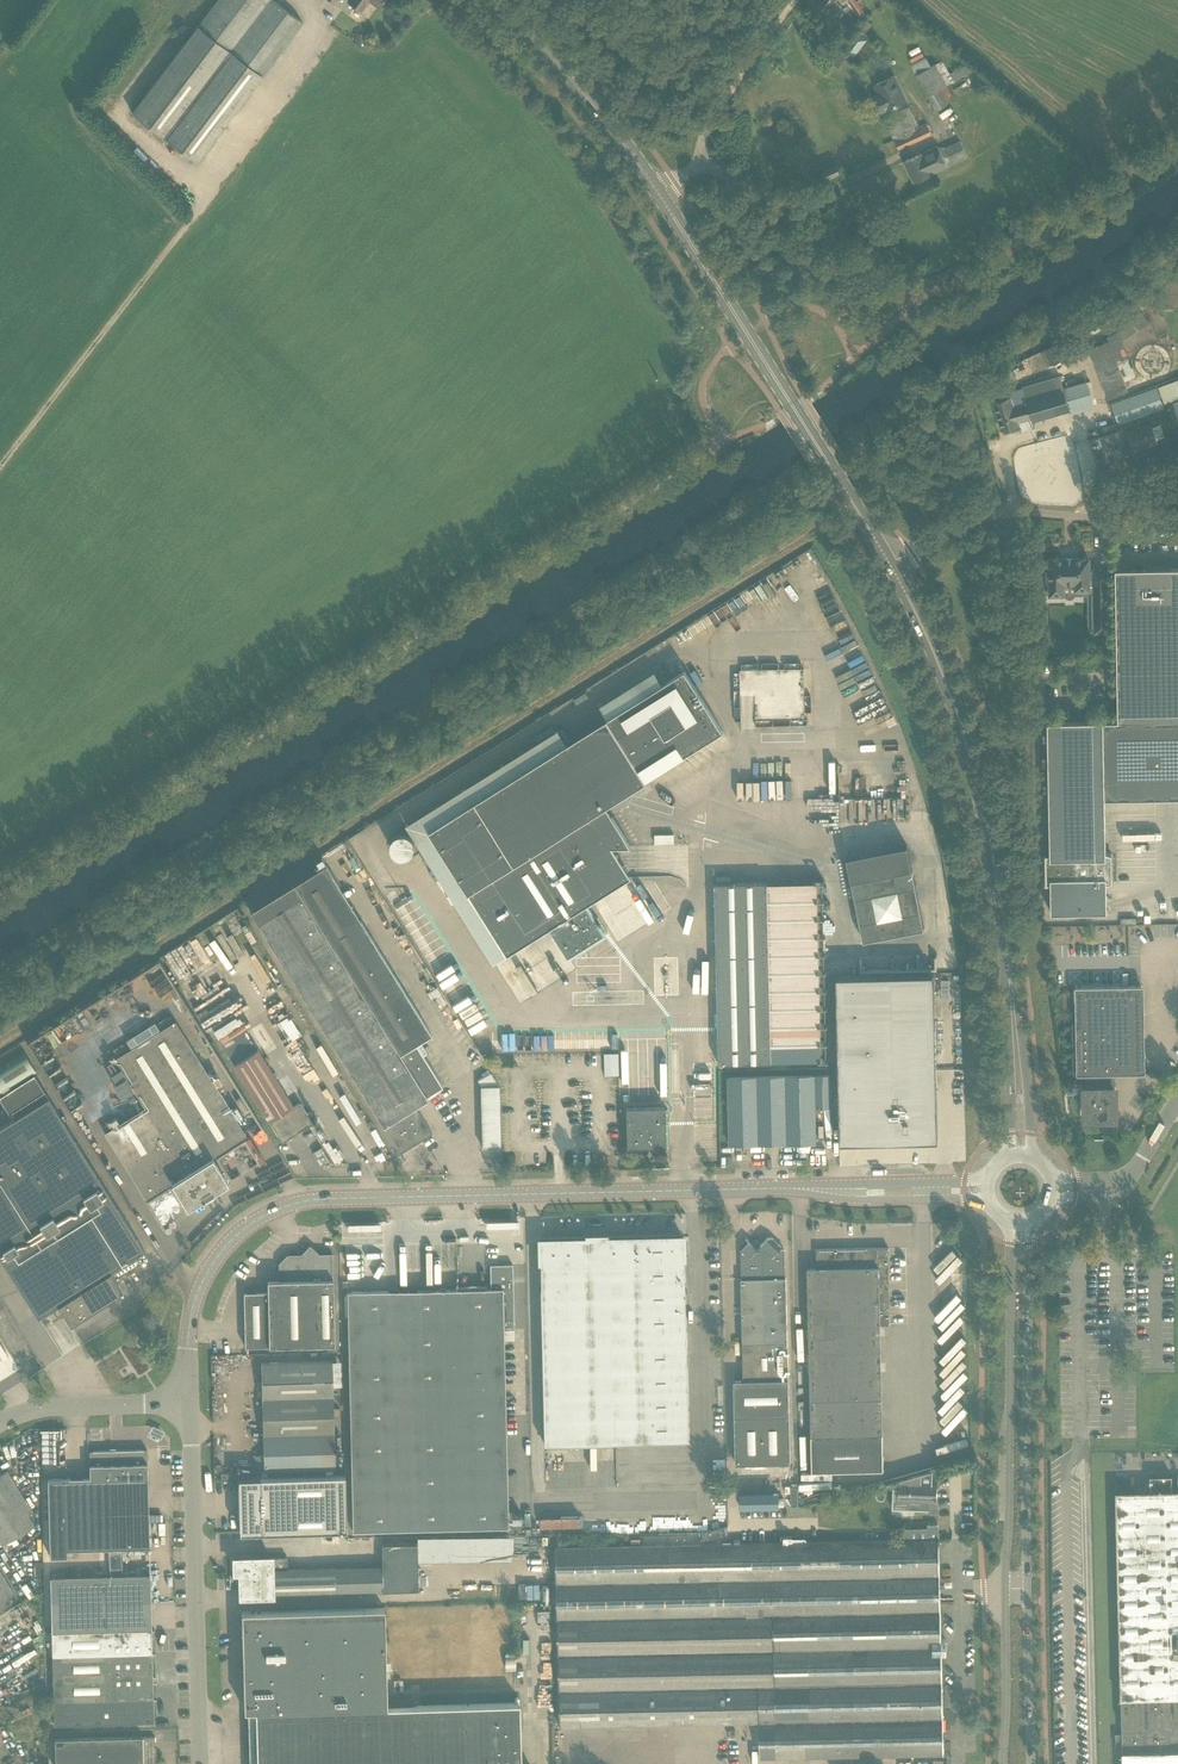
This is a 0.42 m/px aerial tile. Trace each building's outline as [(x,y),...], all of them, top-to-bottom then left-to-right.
[(138,111),(156,123),(155,126),(163,131),(170,131),(170,136),(199,156),(204,156),(243,101),(240,100),(241,83),(249,73),(256,73),(257,55),(274,31),(290,31),(292,29),(297,32),(302,24),(302,14),(282,0),(216,0),(138,111)] [(346,2),(344,0),(334,0),(351,11),(355,5),(366,12),(372,3),(381,9),(387,0),(347,0),(346,2)] [(819,2),(820,3),(816,8),(826,15),(829,10),(836,15),(841,7),(835,2),(836,0),(821,0),(819,2)] [(848,1),(858,15),(864,11),(856,0),(849,0),(848,1)] [(854,57),(867,39),(855,31),(843,49),(854,57)] [(356,46),(367,45),(366,33),(355,34),(356,46)] [(844,50),(834,61),(844,69),(854,57),(844,50)] [(927,58),(912,66),(936,111),(947,105),(946,104),(955,99),(947,85),(975,69),(968,64),(950,74),(942,60),(936,64),(935,63),(931,66),(927,58)] [(887,111),(907,101),(894,76),(875,85),(879,94),(873,97),(881,113),(886,110),(887,111)] [(919,126),(909,107),(884,119),(898,150),(932,134),(927,122),(919,126)] [(968,157),(960,140),(940,149),(938,146),(904,162),(914,182),(968,157)] [(826,180),(840,173),(836,165),(822,171),(826,180)] [(1109,340),(1088,348),(1108,399),(1128,391),(1124,381),(1133,377),(1120,341),(1124,339),(1119,332),(1107,337),(1109,340)] [(1044,349),(1045,350),(1052,365),(1062,360),(1054,344),(1044,349)] [(1026,403),(1031,418),(1032,422),(1070,411),(1070,410),(1093,404),(1087,382),(1063,388),(1060,376),(1022,387),(1026,403)] [(1158,387),(1164,403),(1177,398),(1177,379),(1158,387)] [(1118,424),(1164,408),(1156,387),(1111,403),(1118,424)] [(1014,406),(1011,397),(993,402),(1001,431),(1019,426),(1018,422),(1031,418),(1026,403),(1014,406)] [(1126,432),(1132,450),(1157,441),(1150,423),(1126,432)] [(1049,572),(1046,572),(1046,583),(1049,583),(1050,596),(1064,596),(1063,587),(1075,586),(1075,591),(1089,590),(1089,588),(1094,588),(1094,632),(1109,632),(1108,569),(1093,570),(1093,573),(1089,573),(1089,559),(1074,559),(1074,557),(1064,557),(1064,559),(1049,560),(1049,572)] [(1118,709),(1118,721),(1047,722),(1050,854),(1045,854),(1046,883),(1050,883),(1051,913),(1107,912),(1106,883),(1112,882),(1112,854),(1106,852),(1105,799),(1143,798),(1142,782),(1149,782),(1149,798),(1177,797),(1177,568),(1172,568),(1173,585),(1116,586),(1118,709)] [(1173,585),(1172,568),(1115,569),(1116,586),(1173,585)] [(778,581),(786,576),(782,569),(774,574),(778,581)] [(804,667),(741,668),(741,719),(754,719),(754,724),(742,724),(742,726),(767,726),(767,717),(804,717),(804,667)] [(685,670),(662,684),(654,671),(600,705),(608,718),(430,830),(508,954),(550,927),(568,956),(603,933),(585,905),(631,876),(612,846),(631,845),(606,806),(646,781),(638,767),(677,743),(684,755),(723,731),(685,670)] [(391,844),(391,845),(391,846),(391,847),(391,848),(392,849),(392,851),(393,852),(394,853),(395,854),(396,855),(398,856),(399,856),(401,857),(403,857),(404,857),(405,856),(407,856),(408,856),(410,855),(411,854),(411,853),(412,853),(413,851),(413,850),(414,849),(414,848),(414,847),(414,846),(414,844),(414,842),(413,840),(413,839),(412,838),(412,837),(411,836),(409,835),(408,834),(407,834),(405,833),(404,833),(402,833),(400,833),(399,833),(398,834),(397,835),(396,835),(395,835),(394,836),(393,837),(393,838),(392,839),(392,840),(391,841),(391,842),(391,844)] [(854,855),(869,939),(930,929),(915,844),(854,855)] [(426,1095),(442,1085),(422,1054),(426,1051),(419,1040),(428,1035),(325,863),(250,910),(400,1152),(431,1133),(414,1105),(428,1097),(426,1095)] [(767,883),(767,882),(714,883),(718,1063),(772,1062),(820,1061),(816,882),(767,883)] [(935,974),(836,976),(840,1142),(839,1142),(839,1143),(911,1141),(911,1139),(936,1138),(935,1095),(937,1095),(935,974)] [(1076,1023),(1072,1023),(1072,1046),(1076,1046),(1076,1050),(1073,1051),(1073,1073),(1076,1073),(1076,1074),(1087,1074),(1088,1089),(1085,1089),(1085,1118),(1115,1118),(1115,1088),(1111,1088),(1111,1086),(1112,1085),(1112,1084),(1113,1083),(1113,1082),(1113,1081),(1113,1080),(1113,1079),(1112,1078),(1112,1077),(1111,1076),(1111,1074),(1139,1073),(1139,1049),(1143,1049),(1142,985),(1102,986),(1079,986),(1075,986),(1076,1023)] [(291,1014),(282,1019),(293,1038),(302,1032),(291,1014)] [(212,1156),(246,1135),(175,1020),(114,1058),(120,1068),(110,1074),(115,1082),(113,1084),(121,1097),(133,1089),(144,1107),(104,1132),(145,1198),(171,1182),(187,1207),(202,1198),(204,1201),(208,1201),(213,1198),(214,1194),(212,1192),(228,1182),(212,1156)] [(313,1123),(299,1101),(292,1106),(257,1049),(233,1063),(282,1142),(313,1123)] [(13,1119),(0,1127),(0,1257),(37,1316),(58,1304),(70,1324),(123,1291),(117,1281),(150,1260),(33,1075),(37,1072),(22,1050),(0,1064),(0,1099),(13,1119)] [(606,1074),(619,1074),(619,1052),(605,1052),(606,1074)] [(831,1108),(830,1075),(728,1077),(729,1144),(816,1142),(815,1108),(831,1108)] [(498,1086),(481,1086),(482,1148),(500,1148),(498,1086)] [(664,1107),(625,1108),(626,1147),(665,1146),(664,1107)] [(544,1443),(687,1439),(682,1236),(539,1240),(539,1252),(544,1443)] [(742,1344),(743,1380),(734,1380),(736,1463),(790,1462),(787,1343),(786,1278),(785,1278),(784,1249),(779,1249),(781,1247),(772,1238),(767,1238),(757,1248),(746,1238),(741,1243),(741,1248),(743,1250),(741,1250),(742,1279),(741,1279),(742,1344)] [(334,1344),(332,1253),(319,1253),(310,1244),(301,1253),(287,1254),(278,1263),(279,1280),(267,1280),(267,1291),(244,1292),(245,1346),(334,1344)] [(890,1324),(889,1314),(888,1247),(816,1248),(816,1268),(807,1268),(811,1471),(883,1469),(880,1324),(890,1324)] [(490,1288),(347,1292),(352,1531),(508,1527),(504,1327),(514,1327),(512,1276),(512,1264),(504,1264),(504,1267),(490,1267),(490,1288)] [(335,1469),(333,1414),(332,1360),(260,1363),(263,1455),(256,1455),(256,1470),(335,1469)] [(108,1563),(122,1563),(121,1548),(149,1547),(146,1449),(89,1451),(90,1477),(47,1478),(49,1556),(60,1556),(60,1559),(66,1558),(66,1556),(74,1556),(74,1549),(108,1548),(108,1563)] [(32,1511),(7,1470),(0,1475),(0,1541),(2,1544),(34,1524),(27,1514),(32,1511)] [(892,1488),(892,1509),(930,1510),(931,1514),(938,1513),(936,1499),(937,1483),(936,1483),(932,1483),(932,1471),(899,1480),(899,1488),(892,1488)] [(239,1528),(239,1533),(339,1530),(346,1530),(345,1475),(238,1478),(238,1492),(239,1505),(238,1505),(238,1508),(241,1508),(241,1518),(239,1518),(239,1528)] [(1115,1733),(1115,1744),(1122,1744),(1122,1763),(1177,1763),(1177,1490),(1172,1490),(1172,1475),(1150,1476),(1150,1491),(1116,1491),(1122,1733),(1115,1733)] [(583,1525),(583,1514),(544,1515),(544,1526),(583,1525)] [(927,1525),(927,1528),(904,1528),(905,1540),(939,1539),(938,1524),(927,1525)] [(939,1539),(905,1540),(792,1542),(791,1536),(780,1536),(781,1542),(555,1547),(559,1727),(758,1722),(759,1758),(943,1754),(939,1539)] [(234,1558),(233,1560),(232,1562),(232,1564),(232,1565),(232,1567),(233,1569),(234,1570),(235,1570),(235,1571),(240,1571),(241,1595),(261,1594),(336,1592),(336,1591),(417,1589),(416,1543),(382,1544),(382,1568),(335,1569),(335,1568),(292,1569),(287,1569),(287,1557),(271,1557),(234,1558)] [(122,1563),(108,1563),(109,1575),(50,1576),(51,1632),(154,1629),(151,1629),(150,1574),(123,1574),(122,1563)] [(15,1596),(0,1572),(0,1606),(15,1596)] [(525,1583),(474,1583),(474,1598),(525,1598),(525,1583)] [(384,1608),(241,1612),(244,1710),(255,1710),(257,1763),(521,1763),(519,1702),(549,1702),(546,1603),(384,1608)] [(154,1629),(51,1632),(52,1655),(155,1652),(152,1652),(152,1629),(154,1629)] [(155,1652),(52,1655),(52,1678),(155,1675),(155,1674),(153,1675),(152,1652),(155,1652)] [(155,1675),(52,1678),(53,1701),(156,1698),(156,1697),(153,1697),(153,1675),(155,1675)] [(156,1698),(53,1701),(54,1724),(154,1722),(153,1698),(156,1698)] [(154,1736),(54,1739),(55,1763),(155,1763),(154,1736)]
